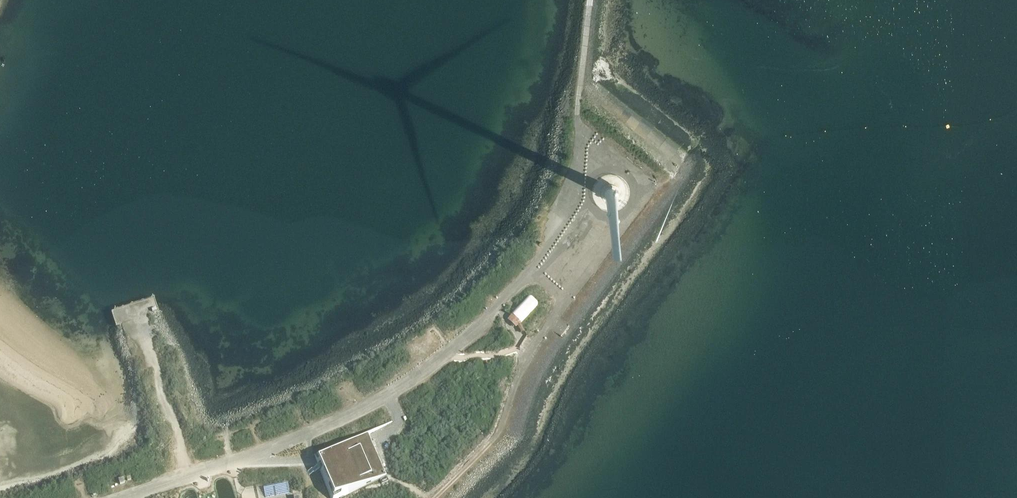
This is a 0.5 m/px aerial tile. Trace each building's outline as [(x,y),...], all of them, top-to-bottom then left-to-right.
[(605,191),(605,193),(605,195),(605,196),(606,198),(607,199),(609,200),(610,200),(612,200),(614,200),(615,199),(616,198),(617,197),(618,195),(618,193),(618,192),(617,190),(616,189),(615,188),(613,187),(611,187),(610,187),(608,188),(607,189),(606,190),(605,191)] [(530,297),(528,298),(518,307),(512,315),(512,316),(511,315),(511,317),(510,318),(511,318),(510,320),(516,326),(518,325),(519,325),(520,324),(521,323),(537,306),(538,304),(537,301),(533,297),(530,297)] [(367,433),(324,452),(326,456),(327,459),(330,466),(320,471),(331,497),(341,497),(386,477),(386,476),(380,463),(367,433)]
